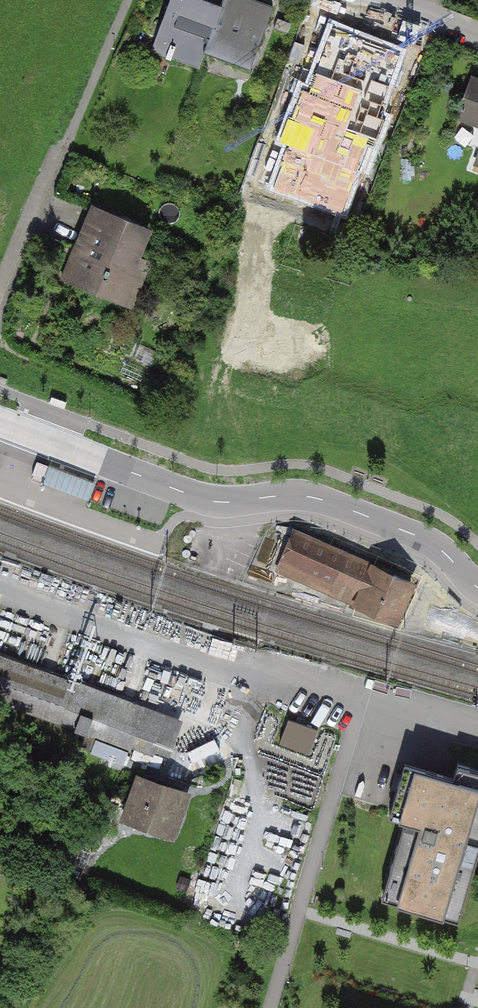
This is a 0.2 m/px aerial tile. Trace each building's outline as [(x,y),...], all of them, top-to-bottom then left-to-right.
[(224,6),(206,0),(167,0),(152,43),(204,62),(224,6)] [(260,0),(227,0),(204,62),(251,79),(278,7),(260,0)] [(382,48),(324,28),(306,78),(364,98),(382,48)] [(472,72),(454,119),(477,127),(477,74),(472,72)] [(155,231),(88,206),(61,277),(128,302),(155,231)] [(27,482),(43,488),(48,472),(33,466),(27,482)] [(85,503),(91,488),(48,472),(43,488),(85,503)] [(366,560),(296,530),(278,574),(347,603),(366,560)] [(419,583),(366,560),(347,603),(401,626),(419,583)] [(0,655),(0,704),(166,765),(182,722),(0,655)] [(292,710),(280,738),(311,750),(322,722),(292,710)] [(406,763),(388,822),(404,827),(381,903),(464,928),(477,882),(477,768),(460,762),(456,777),(406,763)] [(191,795),(133,775),(116,823),(174,843),(191,795)]
